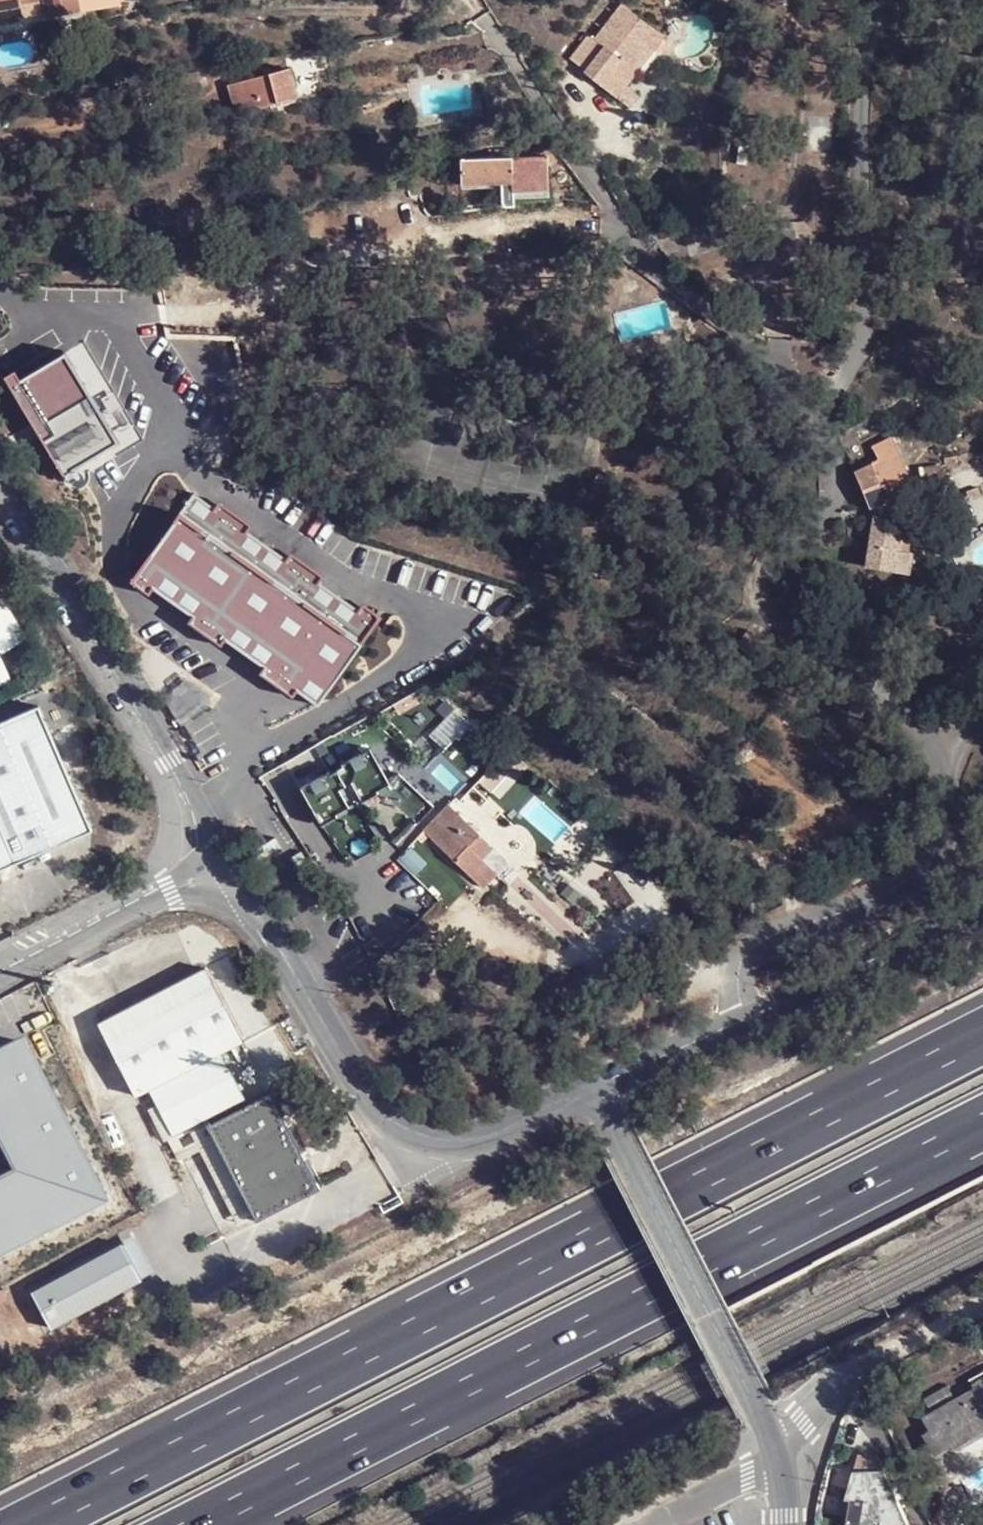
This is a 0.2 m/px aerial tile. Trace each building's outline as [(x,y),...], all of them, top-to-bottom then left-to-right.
[(15,8),(16,0),(0,0),(0,8),(15,8)] [(42,17),(78,10),(76,0),(39,0),(42,17)] [(82,10),(122,6),(121,0),(81,0),(82,10)] [(610,42),(634,69),(660,48),(632,13),(600,41),(591,35),(581,44),(586,48),(570,58),(579,70),(610,42)] [(626,75),(634,69),(610,42),(579,70),(585,78),(611,57),(626,75)] [(634,69),(644,80),(670,61),(660,48),(634,69)] [(582,81),(608,111),(635,87),(626,75),(611,57),(585,78),(582,81)] [(222,86),(231,115),(275,102),(271,89),(288,85),(282,67),(222,86)] [(626,75),(635,87),(644,80),(634,69),(626,75)] [(466,157),(469,178),(513,174),(513,190),(550,189),(546,150),(466,157)] [(15,371),(1,380),(63,482),(69,488),(76,490),(83,487),(88,483),(90,475),(89,467),(137,438),(80,343),(20,379),(15,371)] [(866,450),(874,460),(885,486),(908,477),(897,452),(892,454),(886,442),(866,450)] [(874,460),(855,467),(873,505),(912,489),(908,477),(885,486),(874,460)] [(932,461),(913,467),(918,473),(921,487),(939,484),(932,461)] [(918,473),(908,477),(912,489),(921,487),(918,473)] [(191,497),(129,585),(150,599),(155,592),(192,619),(188,625),(220,648),(225,641),(265,669),(260,675),(292,697),(297,690),(317,703),(378,617),(363,607),(358,614),(318,586),(323,578),(292,556),(285,561),(246,534),(251,527),(220,505),(214,513),(191,497)] [(902,518),(903,510),(880,516),(876,569),(921,573),(922,550),(915,549),(898,547),(902,518)] [(917,518),(902,518),(898,547),(915,549),(917,518)] [(752,630),(735,615),(729,622),(745,637),(752,630)] [(94,831),(51,732),(40,708),(0,725),(0,872),(94,831)] [(368,750),(302,789),(323,826),(390,787),(368,750)] [(389,795),(408,821),(423,811),(404,784),(389,795)] [(433,823),(427,831),(487,884),(499,870),(486,857),(495,846),(451,804),(439,818),(432,813),(427,819),(433,823)] [(415,876),(427,864),(411,848),(399,860),(415,876)] [(204,969),(97,1025),(135,1098),(149,1092),(156,1106),(171,1135),(197,1123),(244,1100),(221,1055),(243,1044),(204,969)] [(112,1194),(44,1063),(26,1029),(0,1043),(0,1134),(16,1165),(0,1173),(0,1253),(112,1194)] [(208,1129),(256,1223),(318,1191),(270,1097),(208,1129)] [(148,1111),(164,1142),(198,1125),(197,1123),(171,1135),(156,1106),(148,1111)] [(122,1241),(33,1291),(52,1326),(142,1276),(122,1241)] [(926,1419),(932,1429),(924,1434),(937,1456),(982,1428),(982,1382),(926,1419)] [(883,1460),(849,1460),(848,1524),(909,1524),(883,1460)]
